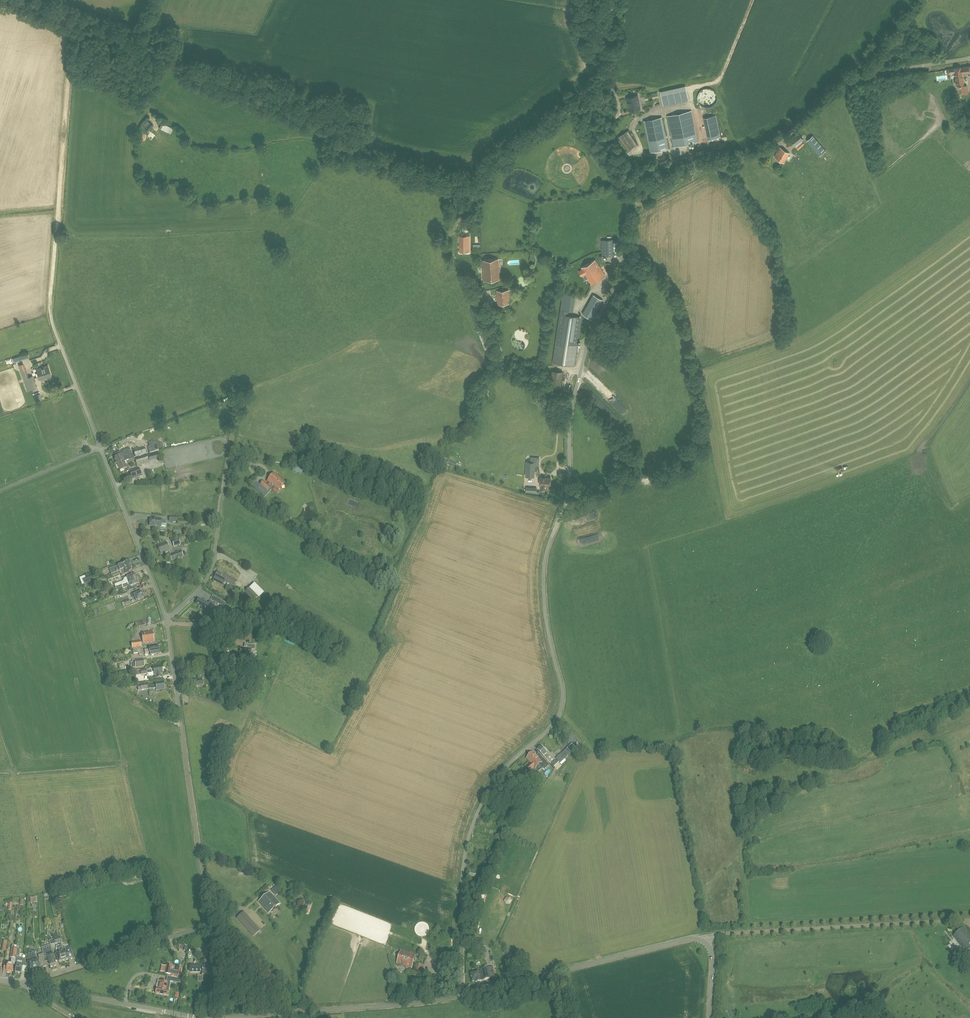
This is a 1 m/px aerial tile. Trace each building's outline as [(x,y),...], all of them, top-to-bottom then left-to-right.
[(947,69),(948,74),(951,73),(955,73),(956,80),(955,80),(955,81),(955,84),(956,84),(956,85),(960,85),(961,85),(964,84),(963,79),(962,75),(962,72),(963,72),(963,73),(969,72),(969,66),(963,67),(963,68),(961,68),(961,67),(954,68),(951,69),(947,69)] [(628,104),(639,102),(638,96),(627,98),(628,104)] [(639,102),(628,104),(630,111),(640,109),(639,102)] [(673,147),(698,142),(692,110),(667,116),(673,147)] [(643,121),(650,153),(668,148),(662,117),(643,121)] [(144,129),(148,132),(153,125),(150,122),(144,129)] [(162,123),(159,128),(171,134),(173,129),(162,123)] [(637,144),(628,130),(618,137),(627,150),(637,144)] [(798,133),(790,140),(795,146),(801,141),(803,139),(798,133)] [(813,137),(807,142),(807,143),(820,157),(826,152),(813,137)] [(784,163),(790,153),(780,147),(774,157),(784,163)] [(458,235),(458,252),(470,252),(470,235),(458,235)] [(604,260),(604,256),(614,256),(613,240),(602,240),(602,256),(600,256),(600,261),(604,260)] [(482,260),(484,280),(500,279),(498,259),(482,260)] [(596,281),(605,276),(595,260),(588,264),(593,270),(590,272),(596,281)] [(588,264),(581,268),(582,269),(579,271),(581,276),(585,274),(591,284),(596,281),(590,272),(593,270),(588,264)] [(497,291),(498,304),(509,304),(508,290),(497,291)] [(486,299),(481,291),(476,294),(480,302),(486,299)] [(594,295),(583,314),(591,319),(602,300),(594,295)] [(575,367),(577,348),(582,317),(568,315),(568,311),(560,309),(553,364),(575,367)] [(51,376),(48,365),(36,369),(40,380),(51,376)] [(25,370),(21,371),(27,391),(37,388),(32,376),(28,377),(25,370)] [(551,387),(561,388),(563,371),(552,370),(551,387)] [(150,453),(164,448),(162,442),(159,443),(158,440),(153,442),(152,441),(148,442),(149,446),(148,447),(150,453)] [(133,451),(135,457),(146,454),(144,447),(133,451)] [(123,454),(121,455),(114,458),(117,464),(124,462),(127,460),(126,459),(132,456),(130,449),(123,452),(123,454)] [(146,454),(135,457),(132,458),(133,461),(135,460),(137,467),(149,463),(146,454)] [(539,458),(531,458),(531,462),(527,462),(526,476),(534,476),(534,467),(538,467),(539,458)] [(129,470),(126,464),(125,465),(124,462),(117,464),(117,465),(116,465),(118,468),(120,471),(124,469),(125,472),(129,470)] [(295,463),(292,471),(301,475),(304,467),(295,463)] [(139,469),(129,473),(132,480),(141,476),(139,469)] [(271,489),(272,490),(275,488),(278,491),(285,482),(274,473),(267,481),(270,483),(268,485),(263,481),(256,489),(265,497),(271,489)] [(545,489),(547,489),(547,485),(550,485),(551,477),(540,477),(540,484),(541,485),(541,489),(542,489),(542,490),(543,491),(544,491),(545,490),(545,489)] [(150,526),(160,527),(160,528),(164,528),(166,527),(166,524),(165,524),(165,521),(161,520),(161,519),(157,519),(157,520),(151,519),(151,520),(149,521),(149,523),(150,524),(150,526)] [(185,536),(178,538),(172,540),(174,547),(180,545),(187,543),(185,536)] [(157,545),(161,554),(169,551),(167,545),(169,544),(167,541),(157,545)] [(183,556),(181,550),(169,555),(172,561),(183,556)] [(120,571),(131,566),(130,561),(118,566),(118,567),(113,569),(113,568),(109,569),(111,574),(115,573),(120,571)] [(131,566),(120,571),(122,576),(133,571),(131,566)] [(222,586),(225,581),(234,586),(237,580),(228,575),(227,577),(218,572),(213,581),(222,586)] [(114,585),(115,587),(136,579),(135,574),(127,577),(124,578),(123,582),(114,585)] [(93,575),(86,578),(83,579),(85,584),(95,580),(93,575)] [(138,584),(136,579),(115,587),(116,591),(123,588),(122,587),(130,585),(131,587),(138,584)] [(244,592),(253,601),(257,597),(249,588),(244,592)] [(137,593),(131,595),(133,598),(135,597),(136,601),(144,598),(141,592),(137,594),(137,593)] [(209,601),(208,604),(199,599),(196,604),(202,607),(201,610),(209,614),(214,604),(209,601)] [(152,632),(142,633),(143,643),(154,641),(152,632)] [(131,642),(132,649),(141,647),(140,641),(131,642)] [(255,645),(248,644),(248,649),(241,648),(239,660),(251,661),(252,650),(255,650),(255,645)] [(149,652),(150,654),(150,655),(155,655),(154,654),(159,653),(158,646),(149,647),(150,649),(145,650),(145,653),(149,652)] [(133,662),(131,663),(131,668),(144,666),(143,659),(132,661),(133,662)] [(142,675),(147,674),(156,673),(156,678),(161,677),(161,674),(163,674),(161,666),(153,667),(153,669),(147,670),(147,669),(141,670),(142,675)] [(198,679),(188,680),(189,687),(203,685),(202,678),(203,678),(202,673),(197,674),(198,679)] [(164,681),(155,683),(156,684),(148,685),(148,689),(153,688),(153,689),(156,688),(157,690),(165,689),(164,681)] [(237,687),(236,694),(245,696),(246,689),(237,687)] [(577,748),(572,744),(556,758),(560,763),(566,758),(577,748)] [(541,746),(537,749),(551,764),(555,760),(545,748),(544,749),(541,746)] [(534,767),(536,768),(540,764),(545,769),(549,765),(543,758),(540,761),(533,753),(527,759),(532,764),(527,768),(530,771),(534,767)] [(269,913),(271,911),(271,912),(275,909),(274,908),(279,904),(269,892),(259,902),(269,913)] [(243,911),(236,918),(241,924),(249,917),(243,911)] [(256,925),(248,931),(253,937),(260,930),(256,925)] [(961,951),(966,958),(969,955),(969,935),(964,928),(953,936),(961,947),(959,948),(961,951)] [(50,945),(55,943),(58,942),(57,938),(58,938),(57,935),(53,936),(54,939),(49,941),(50,945)] [(56,946),(57,949),(56,950),(57,953),(56,953),(58,961),(59,961),(59,962),(62,961),(62,960),(64,960),(59,945),(56,946)] [(62,945),(59,945),(64,960),(66,959),(66,960),(68,959),(69,958),(69,957),(73,956),(70,946),(65,948),(65,947),(63,948),(62,945)] [(10,972),(11,971),(12,971),(13,965),(14,965),(16,958),(16,949),(17,948),(17,947),(11,947),(10,956),(12,958),(11,963),(8,963),(6,970),(7,971),(7,972),(10,972)] [(43,950),(44,953),(45,959),(48,958),(50,965),(56,963),(51,948),(43,950)] [(19,949),(16,949),(16,958),(14,965),(16,966),(15,972),(21,973),(23,966),(22,966),(22,964),(23,959),(19,959),(19,956),(19,949)] [(46,966),(45,962),(44,959),(45,959),(44,953),(39,955),(38,955),(39,959),(36,960),(35,956),(35,954),(36,950),(32,950),(32,954),(31,957),(33,961),(35,969),(38,968),(40,967),(40,968),(43,967),(46,966)] [(397,963),(412,968),(416,955),(401,950),(397,963)] [(510,952),(507,955),(516,961),(518,957),(510,952)] [(445,957),(437,956),(436,965),(445,965),(445,957)] [(202,974),(210,974),(210,973),(215,973),(215,970),(216,970),(216,966),(214,966),(214,965),(207,965),(207,961),(206,961),(205,960),(203,960),(202,961),(201,961),(201,965),(190,965),(190,972),(202,972),(202,974)] [(415,964),(413,975),(421,977),(423,965),(415,964)] [(180,978),(181,973),(182,968),(177,967),(176,973),(172,972),(173,966),(165,965),(164,974),(172,975),(172,977),(180,978)] [(475,981),(476,982),(495,977),(492,966),(481,969),(481,971),(470,974),(472,982),(475,981)] [(156,987),(155,993),(168,995),(169,989),(170,988),(169,987),(170,982),(179,984),(180,979),(167,977),(166,982),(159,980),(158,988),(156,987)]
